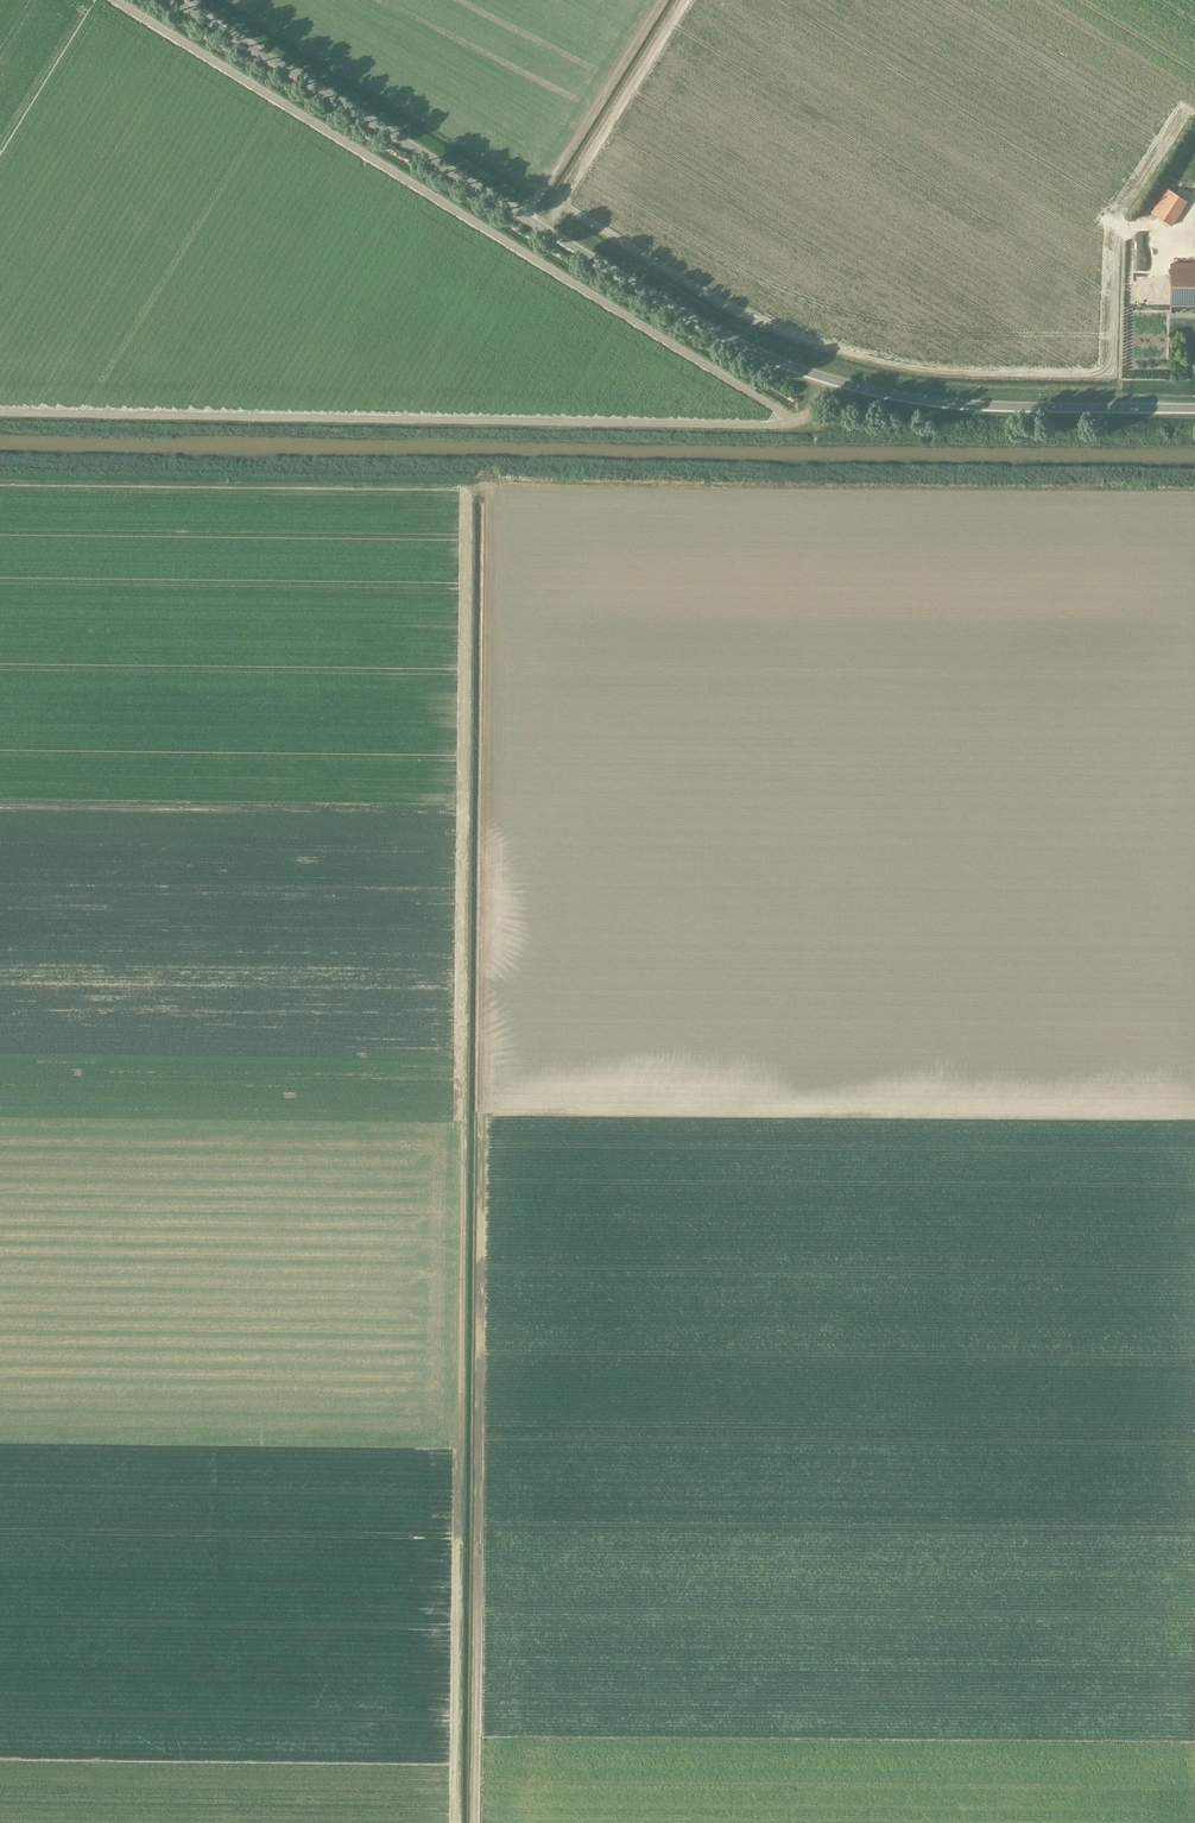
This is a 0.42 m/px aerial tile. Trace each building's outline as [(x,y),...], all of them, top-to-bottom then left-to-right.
[(1170,226),(1186,201),(1167,188),(1151,213),(1170,226)] [(1170,263),(1170,305),(1194,306),(1194,264),(1170,263)]
